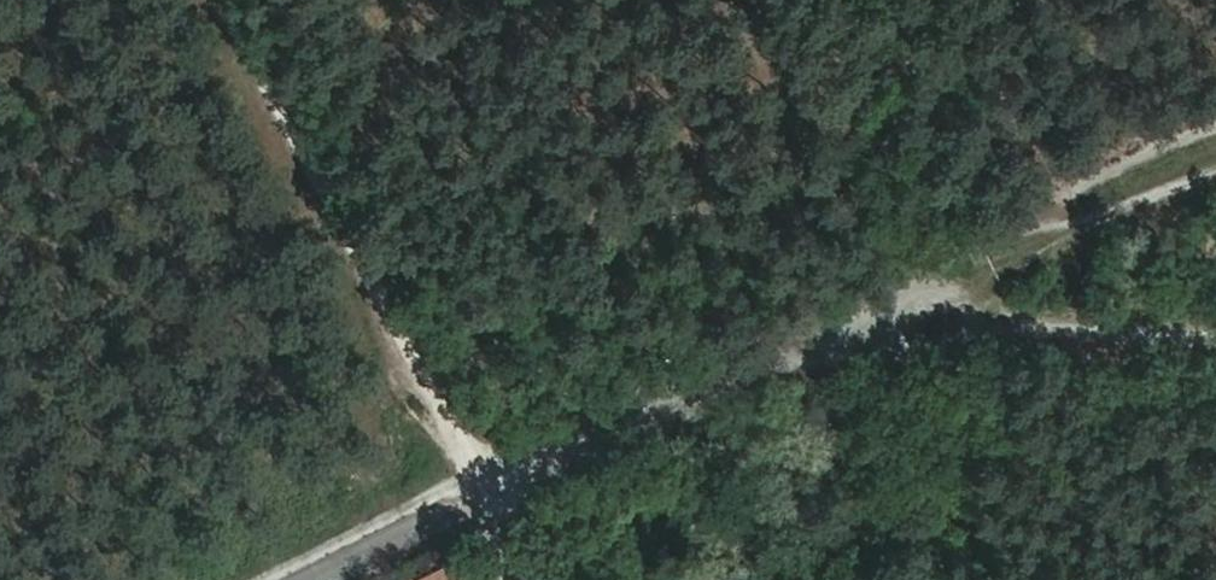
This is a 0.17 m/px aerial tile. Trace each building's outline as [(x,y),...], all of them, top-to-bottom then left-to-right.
[(427,579),(454,579),(449,569),(427,579)]
